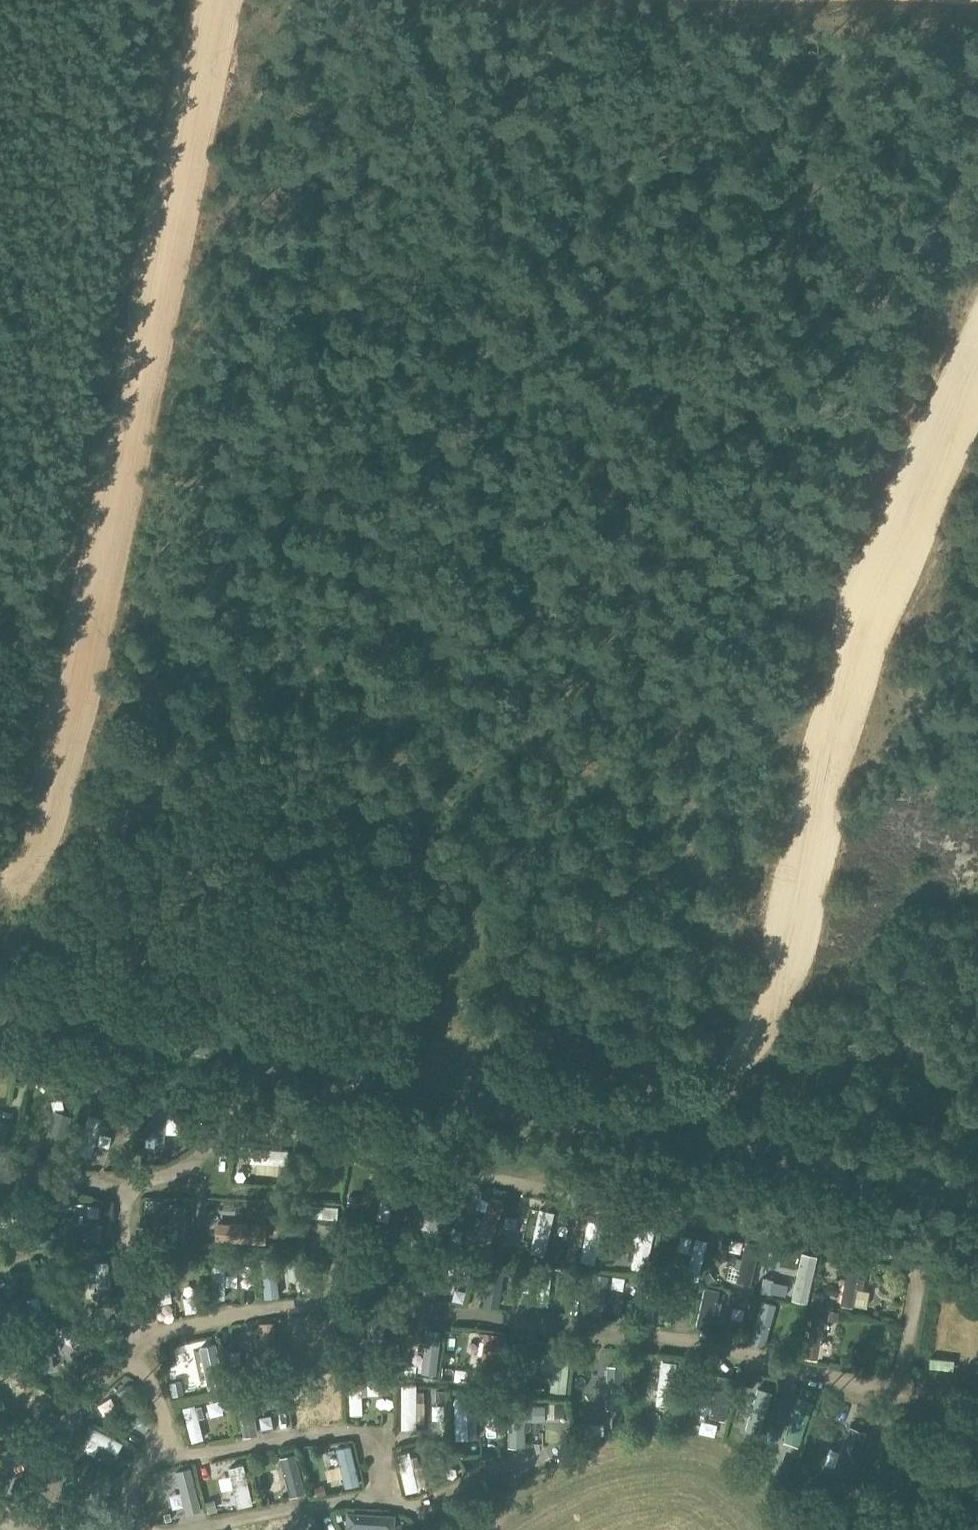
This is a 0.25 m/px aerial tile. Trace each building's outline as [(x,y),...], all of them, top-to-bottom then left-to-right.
[(6,1061),(15,1063),(17,1053),(8,1051),(6,1061)] [(162,1091),(163,1079),(152,1078),(151,1090),(162,1091)] [(163,1145),(166,1094),(150,1093),(146,1144),(163,1145)] [(71,1111),(55,1107),(43,1152),(59,1157),(71,1111)] [(102,1117),(89,1113),(79,1153),(92,1156),(102,1117)] [(1,1159),(8,1123),(9,1118),(0,1117),(0,1159),(1,1159)] [(288,1150),(252,1147),(250,1161),(257,1162),(287,1164),(288,1150)] [(397,1185),(385,1182),(377,1220),(389,1222),(397,1185)] [(440,1188),(430,1231),(444,1234),(454,1191),(440,1188)] [(348,1194),(346,1203),(356,1205),(358,1197),(348,1194)] [(476,1240),(490,1244),(504,1200),(490,1196),(476,1240)] [(339,1205),(302,1202),(302,1214),(338,1217),(339,1205)] [(170,1204),(170,1245),(184,1245),(185,1204),(170,1204)] [(541,1207),(530,1252),(545,1255),(555,1210),(541,1207)] [(16,1231),(26,1231),(26,1226),(28,1226),(28,1213),(0,1213),(0,1225),(16,1226),(16,1231)] [(292,1216),(292,1232),(317,1233),(317,1217),(292,1216)] [(582,1259),(596,1262),(604,1221),(590,1218),(582,1259)] [(217,1220),(216,1239),(265,1242),(266,1223),(217,1220)] [(56,1221),(55,1237),(100,1239),(101,1223),(56,1221)] [(319,1223),(319,1237),(331,1237),(332,1224),(319,1223)] [(646,1269),(654,1226),(640,1223),(632,1266),(646,1269)] [(727,1226),(718,1265),(728,1268),(738,1229),(727,1226)] [(698,1279),(707,1239),(695,1237),(686,1276),(698,1279)] [(299,1239),(298,1249),(306,1249),(307,1240),(299,1239)] [(737,1280),(750,1283),(760,1243),(747,1240),(737,1280)] [(553,1251),(552,1258),(562,1260),(564,1253),(553,1251)] [(605,1260),(614,1262),(616,1253),(607,1251),(605,1260)] [(793,1295),(807,1298),(816,1256),(802,1253),(793,1295)] [(265,1296),(280,1294),(275,1254),(260,1256),(265,1296)] [(444,1261),(445,1256),(433,1254),(424,1294),(436,1296),(442,1271),(447,1272),(449,1262),(444,1261)] [(255,1255),(245,1255),(244,1264),(254,1264),(255,1255)] [(226,1260),(212,1259),(211,1296),(224,1296),(226,1260)] [(472,1262),(457,1259),(455,1269),(470,1272),(472,1262)] [(94,1261),(99,1305),(113,1304),(108,1260),(94,1261)] [(490,1261),(484,1304),(499,1306),(505,1263),(490,1261)] [(848,1262),(841,1302),(852,1304),(853,1302),(856,1287),(860,1264),(848,1262)] [(536,1301),(548,1303),(551,1279),(556,1280),(557,1272),(552,1271),(552,1268),(541,1266),(536,1301)] [(523,1268),(522,1277),(531,1279),(532,1269),(523,1268)] [(152,1272),(157,1301),(172,1299),(169,1284),(176,1283),(174,1269),(152,1272)] [(578,1270),(577,1278),(585,1279),(586,1271),(578,1270)] [(714,1277),(708,1270),(701,1276),(706,1283),(714,1277)] [(595,1273),(589,1307),(600,1309),(606,1275),(595,1273)] [(447,1275),(443,1287),(456,1290),(459,1278),(447,1275)] [(631,1275),(629,1283),(638,1284),(639,1276),(631,1275)] [(757,1280),(762,1292),(769,1289),(765,1277),(757,1280)] [(653,1318),(660,1283),(648,1280),(641,1315),(653,1318)] [(689,1284),(686,1297),(696,1299),(699,1286),(689,1284)] [(755,1284),(747,1286),(749,1293),(756,1292),(755,1284)] [(719,1289),(705,1286),(696,1324),(710,1328),(719,1289)] [(36,1301),(34,1287),(21,1290),(24,1303),(36,1301)] [(823,1291),(814,1289),(811,1303),(820,1305),(823,1291)] [(748,1306),(750,1296),(742,1294),(740,1304),(748,1306)] [(12,1318),(0,1296),(0,1325),(12,1318)] [(761,1298),(750,1341),(764,1345),(776,1302),(761,1298)] [(803,1313),(822,1317),(824,1307),(805,1303),(803,1313)] [(836,1318),(838,1309),(830,1307),(829,1317),(836,1318)] [(323,1353),(324,1308),(311,1308),(310,1352),(323,1353)] [(804,1357),(817,1359),(824,1318),(812,1316),(804,1357)] [(380,1366),(385,1320),(370,1318),(365,1365),(380,1366)] [(260,1337),(255,1337),(256,1350),(261,1350),(262,1369),(277,1368),(275,1321),(259,1322),(260,1337)] [(46,1324),(31,1326),(39,1370),(54,1367),(46,1324)] [(427,1329),(422,1372),(435,1374),(441,1330),(427,1329)] [(164,1336),(168,1348),(180,1344),(176,1331),(164,1336)] [(479,1373),(496,1376),(502,1336),(486,1333),(479,1373)] [(219,1341),(220,1354),(235,1353),(235,1340),(219,1341)] [(215,1341),(200,1344),(209,1386),(224,1382),(215,1341)] [(12,1382),(3,1342),(0,1343),(0,1384),(12,1382)] [(555,1348),(555,1352),(553,1368),(551,1389),(566,1391),(570,1350),(555,1348)] [(586,1353),(586,1373),(602,1374),(603,1354),(586,1353)] [(661,1360),(656,1403),(670,1405),(676,1361),(661,1360)] [(622,1407),(623,1365),(607,1365),(607,1407),(622,1407)] [(724,1419),(733,1378),(718,1375),(709,1415),(724,1419)] [(381,1391),(394,1392),(394,1379),(382,1379),(381,1391)] [(171,1382),(173,1394),(184,1391),(181,1380),(171,1382)] [(351,1412),(363,1412),(361,1380),(349,1381),(351,1412)] [(131,1382),(118,1390),(136,1422),(149,1415),(131,1382)] [(402,1426),(416,1426),(417,1382),(402,1382),(402,1426)] [(306,1400),(321,1398),(319,1383),(304,1385),(306,1400)] [(202,1405),(218,1401),(214,1385),(198,1390),(202,1405)] [(277,1397),(286,1394),(283,1385),(274,1387),(277,1397)] [(745,1430),(760,1434),(772,1392),(757,1387),(745,1430)] [(447,1399),(447,1389),(437,1389),(437,1399),(447,1399)] [(244,1434),(258,1432),(250,1390),(237,1393),(244,1434)] [(223,1394),(225,1403),(234,1401),(232,1392),(223,1394)] [(467,1394),(455,1394),(456,1437),(468,1437),(467,1394)] [(505,1395),(491,1395),(491,1405),(505,1404),(505,1395)] [(812,1402),(798,1397),(784,1438),(798,1443),(812,1402)] [(554,1413),(564,1413),(564,1401),(554,1401),(554,1403),(554,1413)] [(195,1406),(194,1403),(183,1406),(191,1440),(203,1437),(198,1418),(204,1416),(201,1405),(195,1406)] [(508,1405),(507,1448),(523,1449),(523,1431),(530,1431),(530,1422),(543,1423),(543,1406),(508,1405)] [(149,1416),(143,1420),(147,1427),(153,1423),(149,1416)] [(632,1429),(642,1431),(644,1419),(633,1417),(632,1429)] [(620,1418),(612,1418),(612,1430),(620,1430),(620,1418)] [(17,1419),(11,1429),(22,1435),(28,1425),(17,1419)] [(117,1453),(122,1443),(90,1425),(84,1436),(117,1453)] [(848,1482),(866,1431),(849,1425),(840,1450),(835,1466),(834,1467),(843,1470),(840,1479),(848,1482)] [(0,1452),(0,1470),(26,1455),(18,1441),(0,1452)] [(450,1444),(441,1447),(444,1459),(452,1457),(450,1444)] [(337,1448),(340,1465),(343,1476),(345,1486),(359,1483),(350,1445),(337,1448)] [(748,1446),(747,1450),(745,1457),(752,1464),(756,1453),(757,1448),(748,1446)] [(417,1485),(413,1465),(409,1449),(397,1452),(406,1490),(418,1488),(417,1485)] [(282,1458),(292,1495),(305,1492),(296,1454),(282,1458)] [(774,1475),(787,1480),(792,1466),(779,1461),(774,1475)] [(153,1467),(157,1484),(168,1482),(164,1464),(153,1467)] [(243,1464),(230,1468),(235,1491),(230,1492),(232,1501),(237,1500),(238,1506),(252,1502),(243,1464)] [(187,1513),(201,1509),(191,1469),(176,1473),(187,1513)] [(65,1485),(108,1497),(112,1483),(69,1471),(65,1485)] [(315,1487),(317,1496),(327,1493),(325,1484),(315,1487)] [(209,1513),(218,1510),(214,1498),(206,1500),(209,1513)] [(368,1529),(378,1529),(395,1529),(396,1513),(348,1510),(347,1527),(368,1528),(368,1529)]
